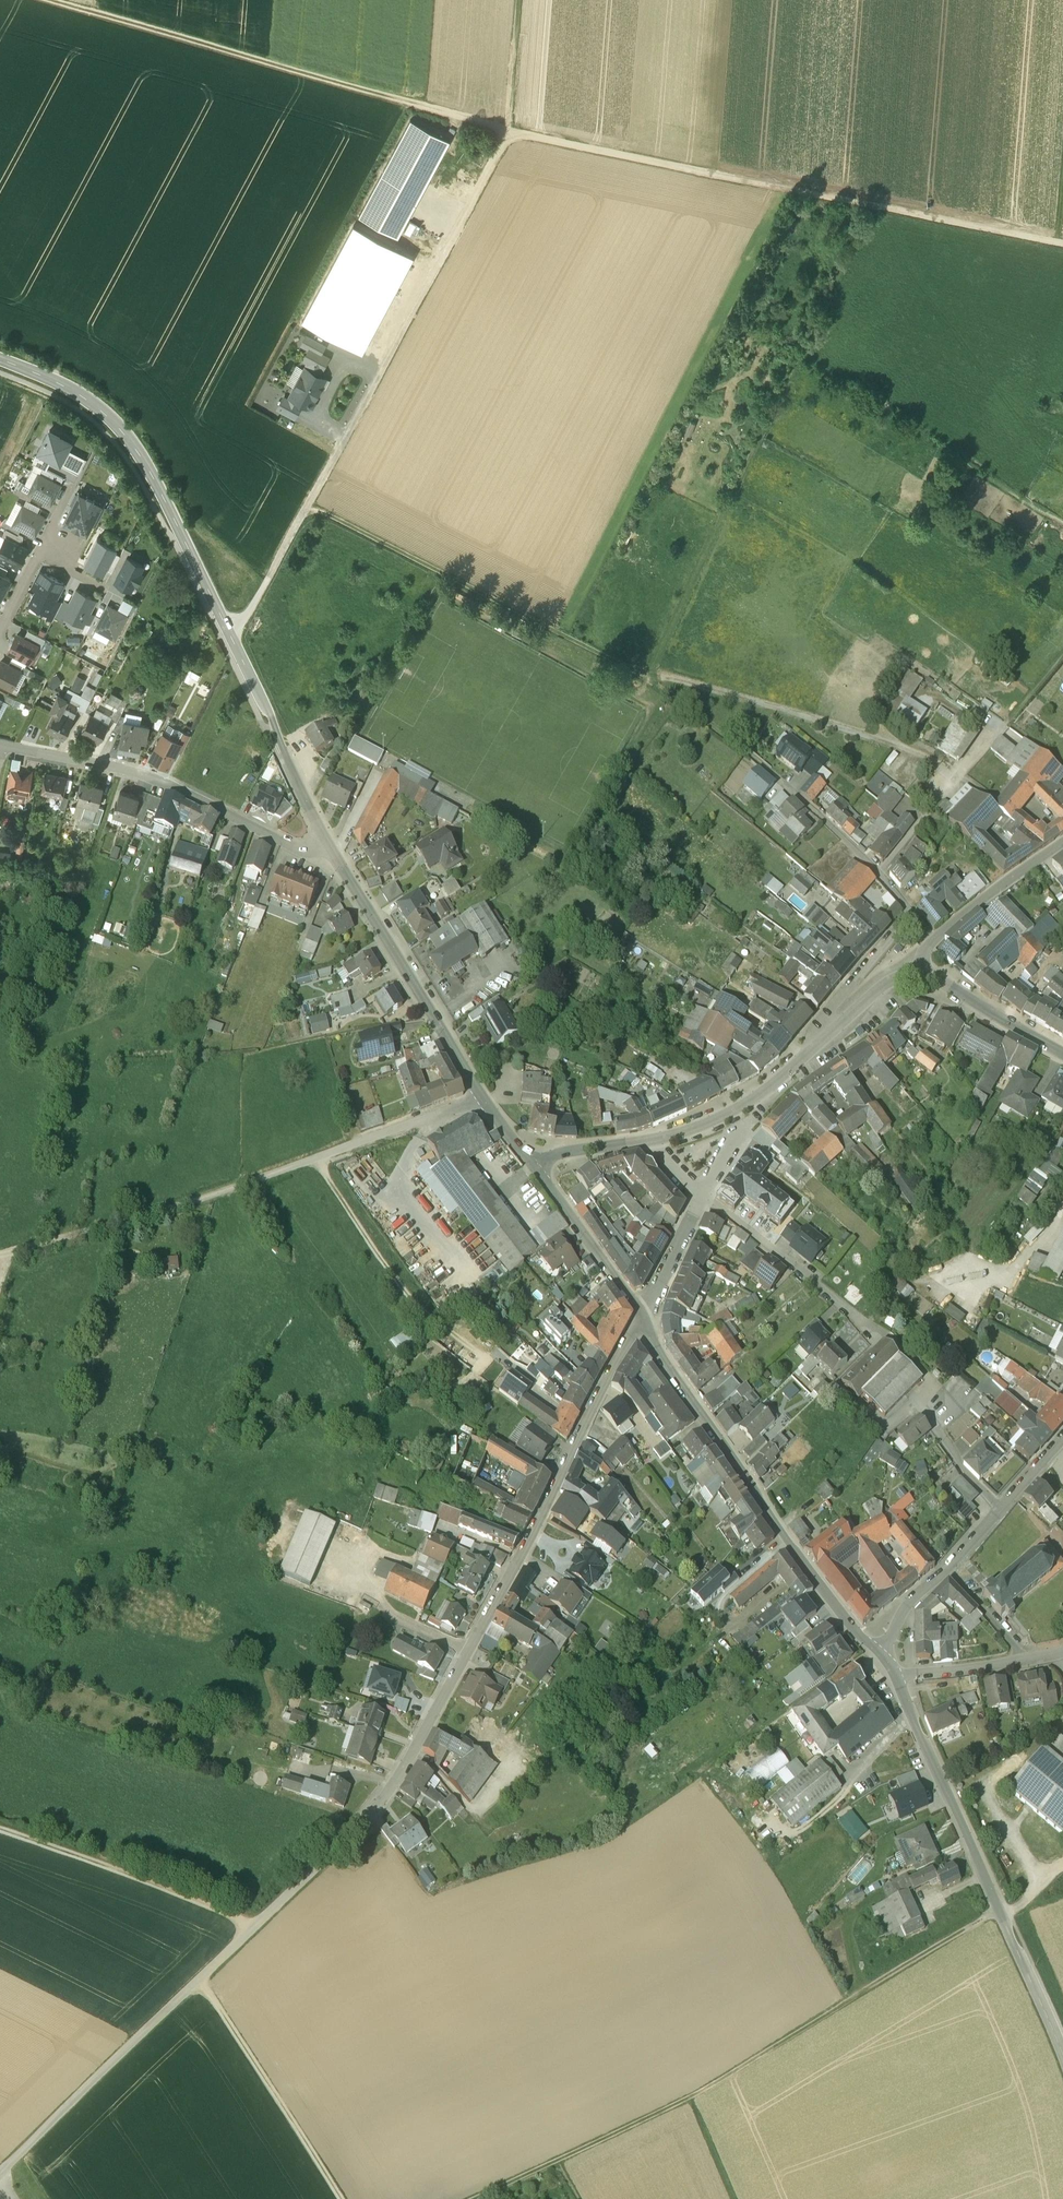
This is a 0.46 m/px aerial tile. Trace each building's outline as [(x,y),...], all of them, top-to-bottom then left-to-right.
[(449,140),(411,119),(359,216),(398,237),(449,140)] [(324,346),(307,337),(303,345),(311,349),(319,353),(324,346)] [(319,353),(311,349),(307,357),(311,359),(305,369),(317,375),(327,358),(319,353)] [(317,375),(305,369),(291,396),(302,402),(303,402),(305,406),(308,408),(312,407),(314,403),(313,399),(320,387),(323,388),(326,387),(329,382),(328,379),(324,377),(323,379),(317,375)] [(302,402),(291,396),(289,400),(285,398),(279,409),(294,417),(302,402)] [(71,443),(50,431),(39,452),(61,463),(68,450),(71,443)] [(87,459),(68,450),(61,463),(79,473),(87,459)] [(33,464),(45,469),(48,462),(36,457),(33,464)] [(60,485),(39,474),(29,493),(33,495),(50,504),(60,485)] [(29,493),(16,486),(13,492),(30,501),(33,495),(29,493)] [(90,521),(99,505),(80,495),(75,505),(67,520),(86,530),(90,521)] [(71,503),(75,505),(79,497),(75,495),(71,503)] [(105,508),(99,505),(90,521),(97,524),(105,508)] [(44,517),(23,506),(13,525),(21,529),(34,536),(44,517)] [(13,525),(4,520),(1,525),(6,528),(18,534),(21,529),(13,525)] [(18,534),(6,528),(2,536),(5,537),(6,537),(20,544),(24,537),(18,534)] [(6,537),(5,537),(0,548),(0,557),(17,566),(21,560),(22,560),(25,555),(24,554),(27,547),(20,544),(6,537)] [(115,552),(117,547),(98,537),(84,563),(104,573),(105,569),(115,552)] [(128,558),(131,551),(124,547),(120,555),(115,565),(122,568),(127,557),(128,558)] [(115,565),(120,555),(115,552),(105,569),(111,572),(115,565)] [(128,558),(127,557),(122,568),(116,581),(131,588),(135,581),(138,582),(141,574),(139,573),(143,565),(128,558)] [(32,586),(37,588),(45,573),(40,570),(32,586)] [(0,573),(0,595),(1,596),(10,578),(4,575),(0,573)] [(64,583),(45,573),(37,588),(30,603),(48,612),(56,598),(64,583)] [(70,602),(63,615),(64,615),(83,625),(85,620),(91,623),(95,614),(89,611),(96,599),(76,589),(70,602)] [(55,615),(62,601),(56,598),(48,612),(47,615),(53,619),(55,615)] [(63,615),(70,602),(63,599),(62,601),(55,615),(63,619),(64,615),(63,615)] [(107,605),(96,629),(115,638),(127,615),(107,605)] [(101,617),(95,614),(86,632),(93,635),(101,617)] [(142,634),(157,641),(162,630),(151,625),(153,623),(148,620),(142,634)] [(45,638),(28,629),(24,638),(37,644),(41,646),(45,638)] [(24,638),(17,634),(9,650),(29,660),(29,659),(33,661),(38,653),(34,651),(37,644),(24,638)] [(161,643),(158,650),(165,653),(169,646),(161,643)] [(29,668),(11,659),(8,665),(20,670),(26,674),(29,668)] [(1,661),(0,662),(0,682),(11,687),(20,670),(8,665),(1,661)] [(36,671),(30,669),(27,674),(33,677),(36,671)] [(904,669),(893,685),(901,692),(913,675),(904,669)] [(62,681),(57,674),(48,680),(54,688),(62,681)] [(85,679),(77,675),(72,687),(79,691),(85,679)] [(901,692),(884,718),(912,735),(927,712),(910,701),(924,682),(913,675),(901,692)] [(87,685),(81,696),(84,697),(90,701),(95,689),(87,685)] [(120,702),(117,707),(123,710),(132,692),(126,689),(125,691),(124,691),(121,697),(122,697),(120,702)] [(0,691),(0,699),(2,700),(12,705),(15,699),(0,691)] [(111,691),(109,696),(120,702),(122,697),(121,697),(111,691)] [(81,696),(74,692),(70,698),(81,703),(84,697),(81,696)] [(50,711),(55,713),(56,711),(61,714),(68,699),(59,694),(50,711)] [(117,707),(120,702),(109,696),(105,703),(115,708),(116,707),(117,707)] [(81,703),(78,709),(84,712),(90,701),(84,697),(81,703)] [(993,707),(983,699),(979,704),(990,712),(993,707)] [(111,716),(111,718),(117,721),(121,714),(123,710),(117,707),(116,707),(115,708),(111,716)] [(93,716),(108,723),(111,718),(111,716),(97,709),(93,716)] [(61,714),(56,711),(55,713),(47,729),(64,738),(73,720),(61,714)] [(117,721),(113,728),(122,732),(124,720),(125,715),(121,714),(117,721)] [(93,716),(90,715),(82,731),(93,736),(92,738),(99,742),(108,724),(108,723),(93,716)] [(957,719),(938,749),(959,763),(978,734),(957,719)] [(149,725),(124,720),(122,732),(118,750),(138,754),(141,737),(146,738),(149,725)] [(334,722),(305,736),(315,756),(332,747),(325,734),(336,727),(334,722)] [(182,730),(177,741),(180,742),(176,749),(182,752),(191,735),(182,730)] [(163,733),(159,740),(157,741),(158,744),(157,744),(153,753),(161,757),(159,761),(168,766),(176,749),(180,742),(177,741),(163,733)] [(376,765),(383,753),(354,738),(348,750),(376,765)] [(813,757),(791,739),(790,740),(792,741),(785,750),(781,751),(778,754),(779,758),(799,775),(803,770),(813,757)] [(1029,766),(1020,759),(999,740),(991,750),(1021,775),(1029,766)] [(813,757),(803,770),(814,779),(815,778),(828,761),(817,752),(813,757)] [(332,763),(326,759),(320,770),(326,774),(332,763)] [(1050,772),(1034,759),(1029,766),(1021,775),(1037,789),(1039,786),(1045,779),(1050,772)] [(389,774),(429,795),(434,785),(395,764),(389,774)] [(697,773),(706,782),(714,774),(704,765),(697,773)] [(18,772),(11,770),(7,788),(8,789),(7,796),(15,784),(16,777),(17,777),(18,772)] [(745,786),(761,800),(774,785),(758,771),(745,786)] [(382,783),(377,792),(376,793),(377,793),(373,799),(373,800),(370,806),(369,806),(369,807),(366,813),(374,817),(374,818),(379,821),(395,793),(429,812),(427,815),(435,820),(437,817),(444,804),(406,783),(389,774),(387,773),(387,774),(383,782),(382,782),(382,783)] [(17,777),(16,777),(15,784),(7,796),(11,801),(15,798),(25,800),(26,795),(28,795),(31,780),(28,775),(23,778),(17,777)] [(66,779),(45,775),(42,792),(62,796),(66,779)] [(1043,832),(1039,828),(1030,839),(1042,850),(1055,840),(1062,835),(1062,812),(1062,811),(1053,802),(1055,800),(1048,794),(1039,786),(1037,789),(1021,775),(994,809),(1001,814),(1012,824),(1021,813),(1034,793),(1059,820),(1043,832)] [(814,779),(800,795),(810,804),(814,799),(823,789),(825,787),(815,778),(814,779)] [(354,789),(333,779),(323,800),(345,811),(351,797),(355,790),(354,789)] [(1045,779),(1039,786),(1048,794),(1054,786),(1045,779)] [(93,787),(81,783),(78,791),(80,792),(78,801),(87,803),(82,818),(93,822),(98,807),(98,806),(103,787),(94,784),(93,787)] [(363,786),(357,783),(354,789),(355,790),(351,797),(357,800),(363,786)] [(905,794),(894,784),(889,789),(893,794),(891,795),(898,801),(905,794)] [(1054,786),(1048,794),(1055,800),(1053,802),(1062,811),(1062,809),(1062,795),(1054,786)] [(976,848),(985,836),(993,825),(1001,814),(994,809),(967,787),(949,805),(946,802),(936,813),(976,848)] [(265,789),(263,789),(261,789),(260,791),(258,792),(256,795),(257,798),(253,806),(260,810),(259,811),(266,814),(267,813),(274,817),(274,816),(283,799),(271,793),(270,791),(265,789)] [(138,798),(120,792),(116,804),(116,803),(115,806),(116,806),(113,814),(132,820),(133,818),(139,820),(143,810),(136,807),(139,798),(138,798)] [(148,797),(140,794),(138,798),(139,798),(136,807),(143,810),(144,808),(148,797)] [(898,826),(888,817),(900,803),(898,801),(891,795),(885,802),(882,797),(874,807),(882,818),(877,822),(889,832),(901,843),(913,827),(904,819),(898,826)] [(69,798),(62,796),(59,809),(65,810),(69,798)] [(159,814),(144,808),(139,820),(137,825),(153,832),(153,831),(156,825),(171,831),(174,832),(177,822),(185,804),(185,803),(166,796),(163,803),(159,814)] [(163,803),(148,797),(144,808),(159,814),(163,803)] [(292,809),(283,799),(274,816),(281,820),(292,809)] [(822,806),(814,799),(810,804),(819,812),(820,811),(820,810),(822,806)] [(849,808),(841,801),(838,805),(845,812),(849,808)] [(771,822),(794,846),(813,828),(804,819),(807,816),(791,802),(771,822)] [(204,814),(185,804),(177,822),(212,839),(219,821),(204,813),(204,814)] [(459,812),(444,804),(437,817),(452,825),(459,812)] [(838,805),(826,818),(842,833),(850,824),(851,822),(845,816),(847,814),(845,812),(838,805)] [(104,808),(98,807),(93,822),(91,827),(97,829),(104,808)] [(863,835),(876,846),(889,832),(877,822),(882,818),(874,807),(868,817),(873,822),(863,835)] [(365,814),(362,820),(361,821),(358,827),(357,828),(358,828),(354,835),(354,834),(353,836),(354,837),(354,836),(361,847),(360,847),(361,848),(362,848),(362,847),(368,836),(366,832),(368,829),(374,832),(380,821),(379,821),(374,818),(374,817),(366,813),(365,814)] [(1039,828),(1021,813),(1012,824),(1015,826),(1022,832),(1030,839),(1039,828)] [(1012,824),(1001,814),(993,825),(1006,836),(1015,826),(1012,824)] [(91,827),(93,822),(82,818),(80,817),(77,827),(90,830),(91,827)] [(850,824),(842,833),(850,840),(858,831),(850,824)] [(171,831),(156,825),(153,831),(168,837),(171,831)] [(1022,832),(1015,826),(1006,836),(1003,840),(1010,846),(1022,832)] [(893,853),(901,843),(889,832),(876,846),(871,853),(880,866),(893,853)] [(1030,839),(1022,832),(1010,846),(1014,849),(1027,860),(1042,850),(1030,839)] [(230,841),(229,846),(226,845),(222,855),(218,866),(232,871),(240,850),(239,849),(244,836),(233,833),(230,841)] [(447,843),(441,834),(416,849),(430,870),(442,863),(448,872),(459,865),(454,856),(455,855),(455,854),(455,852),(455,851),(453,849),(451,849),(449,849),(446,843),(447,843)] [(976,848),(986,858),(998,850),(985,836),(976,848)] [(221,838),(215,852),(222,855),(226,845),(229,846),(230,841),(221,838)] [(209,851),(179,842),(174,857),(204,866),(209,851)] [(931,851),(919,842),(916,846),(927,855),(931,851)] [(386,844),(366,856),(370,863),(369,863),(372,868),(373,867),(377,874),(377,873),(380,878),(391,872),(388,867),(397,861),(396,860),(398,859),(394,853),(392,854),(386,844)] [(270,850),(256,845),(247,870),(261,875),(270,850)] [(916,846),(914,845),(907,853),(920,862),(920,863),(927,855),(916,846)] [(1004,856),(1015,868),(1027,860),(1014,849),(1004,856)] [(1004,856),(998,850),(986,858),(1003,876),(1015,868),(1004,856)] [(910,855),(901,865),(902,867),(888,878),(899,891),(914,877),(910,873),(920,862),(910,855)] [(204,866),(174,857),(170,870),(200,879),(204,866)] [(1052,865),(1061,877),(1062,879),(1062,857),(1052,865)] [(825,892),(832,899),(860,868),(853,862),(825,892)] [(832,899),(842,907),(849,913),(856,905),(875,883),(860,868),(832,899)] [(949,883),(953,880),(961,872),(960,871),(958,872),(954,868),(944,877),(949,883)] [(319,887),(280,871),(271,896),(279,899),(278,902),(299,911),(300,910),(306,913),(306,914),(308,914),(319,887)] [(973,874),(958,886),(959,888),(954,892),(965,906),(986,890),(973,874)] [(775,897),(783,889),(768,875),(760,883),(775,897)] [(933,897),(949,883),(944,877),(928,891),(922,897),(926,903),(928,902),(933,897)] [(380,878),(367,882),(369,890),(382,887),(380,878)] [(811,889),(798,878),(790,887),(803,898),(811,889)] [(454,880),(449,884),(456,894),(461,891),(454,880)] [(953,915),(965,906),(954,892),(959,888),(958,886),(953,880),(949,883),(933,897),(934,898),(930,900),(938,910),(944,905),(953,915)] [(396,884),(382,893),(389,905),(403,896),(396,884)] [(456,894),(449,884),(442,888),(449,899),(456,894)] [(262,890),(250,886),(244,904),(255,908),(262,890)] [(418,894),(397,907),(403,917),(405,915),(410,923),(432,909),(427,901),(424,903),(418,894)] [(336,897),(327,906),(332,911),(341,903),(336,897)] [(881,901),(890,911),(894,906),(887,897),(881,901)] [(448,900),(442,903),(449,915),(455,911),(448,900)] [(938,910),(930,900),(916,912),(927,925),(934,932),(947,921),(938,910)] [(1033,931),(1005,901),(988,913),(1002,927),(1008,933),(1018,944),(1028,936),(1033,931)] [(442,903),(435,907),(438,911),(443,919),(449,915),(442,903)] [(437,935),(429,939),(438,954),(467,936),(478,954),(482,960),(509,943),(507,940),(500,929),(497,924),(491,914),(485,905),(437,935)] [(860,922),(867,915),(856,905),(849,913),(850,914),(857,920),(860,922)] [(256,906),(249,924),(258,927),(265,910),(256,906)] [(890,911),(882,921),(890,928),(901,915),(894,906),(890,911)] [(410,923),(408,924),(417,939),(433,929),(426,918),(438,911),(435,907),(432,909),(410,923)] [(842,907),(835,914),(844,921),(850,914),(849,913),(842,907)] [(818,910),(807,923),(816,931),(818,933),(829,920),(818,910)] [(1058,914),(1054,910),(1049,915),(1053,918),(1058,914)] [(496,911),(491,914),(497,924),(502,920),(496,911)] [(693,911),(683,923),(690,928),(699,915),(693,911)] [(983,917),(978,912),(967,921),(973,928),(976,929),(984,922),(985,920),(983,917)] [(988,913),(983,917),(985,920),(984,922),(994,934),(1002,927),(988,913)] [(344,914),(336,919),(336,918),(328,923),(336,936),(343,932),(344,934),(353,928),(344,914)] [(857,920),(850,914),(844,921),(851,926),(857,920)] [(860,922),(881,940),(890,928),(882,921),(875,915),(872,919),(867,915),(860,922)] [(1015,960),(1025,971),(1031,965),(1036,960),(1062,932),(1051,920),(1048,916),(1033,931),(1028,936),(1018,944),(1012,949),(1019,957),(1015,960)] [(857,920),(851,926),(857,931),(863,936),(862,937),(874,948),(881,940),(860,922),(857,920)] [(967,920),(956,929),(945,939),(950,945),(955,944),(973,928),(967,921),(967,920)] [(505,926),(500,929),(507,940),(511,938),(505,926)] [(311,927),(306,941),(318,945),(323,932),(311,927)] [(433,929),(417,939),(421,945),(429,939),(437,935),(433,929)] [(816,931),(805,944),(811,949),(815,944),(815,943),(821,935),(818,933),(816,931)] [(847,943),(833,931),(827,940),(836,948),(857,965),(869,952),(868,952),(851,938),(847,943)] [(868,952),(869,952),(874,948),(862,937),(863,936),(857,931),(851,938),(868,952)] [(974,959),(961,973),(974,983),(987,972),(988,971),(995,965),(1004,956),(1005,956),(1012,949),(1018,944),(1008,933),(978,963),(974,959)] [(827,940),(821,935),(815,943),(815,944),(824,951),(830,956),(836,948),(827,940)] [(905,935),(897,943),(904,950),(912,941),(905,935)] [(467,936),(438,954),(429,959),(441,978),(478,954),(467,936)] [(620,956),(630,941),(622,936),(613,952),(620,956)] [(745,940),(741,945),(746,949),(750,944),(745,940)] [(318,945),(306,941),(301,952),(314,956),(318,945)] [(805,944),(801,949),(807,954),(811,949),(805,944)] [(807,954),(811,957),(816,961),(824,951),(815,944),(811,949),(807,954)] [(955,944),(950,945),(941,954),(954,967),(966,954),(955,944)] [(791,961),(793,963),(800,954),(808,961),(811,957),(807,954),(801,949),(797,945),(786,958),(791,961)] [(899,955),(903,950),(898,946),(894,950),(899,955)] [(857,965),(836,948),(830,956),(825,961),(833,968),(829,972),(841,982),(857,965)] [(1004,956),(995,965),(999,969),(1002,972),(1015,960),(1019,957),(1012,949),(1005,956),(1004,956)] [(833,992),(841,982),(829,972),(823,967),(821,970),(808,961),(800,954),(793,963),(802,969),(814,978),(818,980),(825,986),(833,992)] [(356,964),(355,964),(362,975),(366,981),(381,972),(370,955),(356,964)] [(731,977),(735,971),(731,968),(737,959),(732,955),(721,970),(730,976),(731,977)] [(1036,960),(1031,965),(1036,970),(1041,965),(1036,960)] [(802,969),(793,963),(791,961),(778,978),(782,981),(789,986),(798,975),(802,969)] [(352,982),(362,975),(355,964),(356,964),(355,962),(343,969),(352,982)] [(1039,975),(1050,984),(1059,974),(1060,973),(1049,964),(1046,968),(1041,965),(1036,970),(1037,971),(1036,972),(1039,975)] [(988,971),(987,972),(992,977),(999,969),(995,965),(988,971)] [(1025,971),(1024,972),(1030,978),(1036,972),(1037,971),(1036,970),(1031,965),(1025,971)] [(808,982),(809,983),(814,978),(802,969),(798,975),(808,982)] [(736,1004),(747,1012),(754,1001),(755,1000),(756,996),(751,993),(745,989),(750,981),(735,971),(731,977),(730,976),(719,993),(721,995),(736,1004)] [(987,972),(974,983),(991,998),(992,998),(998,1001),(1007,991),(992,977),(987,972)] [(1021,988),(1030,978),(1024,972),(1015,983),(1021,988)] [(297,977),(298,986),(312,982),(310,974),(297,977)] [(1062,1001),(1062,977),(1059,974),(1050,984),(1047,988),(1062,1001)] [(792,1001),(765,985),(752,977),(750,981),(745,989),(751,993),(756,996),(776,1006),(788,1008),(788,1007),(788,1008),(792,1001)] [(803,987),(809,992),(818,980),(814,978),(809,983),(808,982),(803,987)] [(825,986),(818,980),(809,992),(803,998),(818,1010),(833,992),(825,986)] [(1007,991),(998,1001),(999,1002),(1000,1000),(1007,1004),(1008,1002),(1021,1014),(1034,999),(1021,988),(1015,983),(1007,991)] [(388,992),(385,994),(377,1000),(387,1016),(402,1006),(392,990),(388,993),(388,992)] [(721,995),(719,993),(715,991),(708,1001),(714,1005),(721,995)] [(334,1012),(352,1008),(348,994),(331,998),(334,1012)] [(487,1004),(482,1008),(485,1015),(489,1013),(489,1012),(490,1011),(491,1012),(503,1005),(498,996),(487,1004)] [(1045,1026),(1054,1014),(1059,1008),(1045,1000),(1044,1002),(1036,997),(1034,999),(1021,1014),(1022,1015),(1023,1013),(1034,1020),(1033,1020),(1037,1022),(1045,1026)] [(352,1008),(351,1008),(355,1015),(366,1008),(362,1001),(352,1008)] [(796,1007),(786,1019),(782,1016),(781,1018),(754,1001),(747,1012),(770,1027),(792,1041),(812,1017),(796,1007)] [(916,1002),(904,1012),(912,1021),(920,1014),(925,1015),(926,1014),(928,1006),(916,1002)] [(1054,1014),(1045,1026),(1045,1027),(1062,1037),(1062,1036),(1062,1035),(1062,1002),(1059,1008),(1054,1014)] [(747,1012),(736,1004),(730,1015),(741,1021),(747,1012)] [(507,1020),(500,1007),(503,1006),(503,1005),(491,1012),(490,1011),(489,1012),(489,1013),(485,1015),(481,1017),(482,1017),(490,1031),(494,1029),(501,1041),(497,1044),(498,1045),(519,1033),(511,1018),(507,1020)] [(935,1008),(928,1006),(926,1014),(930,1016),(933,1011),(935,1008)] [(340,1019),(355,1015),(351,1008),(339,1012),(340,1019)] [(482,1008),(469,1017),(472,1023),(482,1017),(481,1017),(485,1015),(482,1008)] [(684,1028),(697,1036),(704,1025),(710,1015),(697,1008),(684,1028)] [(939,1014),(933,1011),(930,1016),(923,1030),(928,1033),(939,1014)] [(904,1012),(891,1022),(893,1025),(899,1032),(902,1035),(915,1024),(912,1021),(904,1012)] [(928,1033),(926,1038),(935,1043),(944,1048),(946,1044),(957,1024),(939,1014),(928,1033)] [(325,1015),(309,1018),(312,1034),(328,1030),(325,1015)] [(748,1039),(725,1024),(717,1020),(710,1015),(704,1025),(722,1035),(723,1034),(747,1049),(752,1041),(748,1039)] [(741,1021),(730,1015),(725,1024),(748,1039),(752,1032),(739,1023),(741,1021)] [(213,1018),(209,1029),(218,1032),(222,1022),(213,1018)] [(400,1024),(381,1027),(382,1034),(389,1032),(389,1034),(402,1032),(400,1024)] [(963,1028),(957,1024),(946,1044),(953,1047),(963,1028)] [(722,1035),(704,1025),(697,1036),(707,1041),(709,1043),(715,1046),(718,1041),(722,1035)] [(893,1025),(878,1038),(894,1055),(896,1058),(902,1053),(901,1051),(906,1047),(896,1036),(895,1035),(899,1032),(893,1025)] [(792,1041),(770,1027),(762,1039),(752,1032),(748,1039),(752,1041),(765,1050),(767,1048),(779,1057),(792,1041)] [(1003,1045),(971,1027),(960,1047),(975,1055),(977,1051),(986,1056),(984,1060),(992,1065),(1003,1045)] [(701,1050),(707,1041),(697,1036),(684,1028),(679,1036),(701,1050)] [(382,1034),(377,1035),(377,1034),(361,1038),(363,1047),(365,1052),(367,1052),(369,1061),(394,1055),(389,1034),(389,1032),(382,1034)] [(992,1065),(976,1093),(987,1102),(991,1094),(989,1093),(1000,1073),(1003,1064),(1006,1055),(1007,1055),(1007,1054),(1015,1038),(1009,1035),(1003,1045),(992,1065)] [(878,1038),(864,1048),(880,1066),(893,1055),(893,1056),(894,1055),(878,1038)] [(935,1043),(926,1038),(924,1043),(932,1048),(935,1043)] [(1038,1051),(1015,1038),(1007,1054),(1007,1055),(1006,1055),(1018,1061),(1014,1068),(1020,1071),(1026,1075),(1026,1074),(1028,1069),(1038,1051)] [(727,1048),(721,1043),(718,1041),(715,1046),(716,1047),(725,1052),(727,1048)] [(765,1050),(752,1041),(747,1049),(753,1053),(751,1055),(755,1060),(749,1066),(758,1074),(779,1057),(767,1048),(765,1050)] [(438,1045),(421,1051),(423,1056),(413,1059),(415,1067),(419,1065),(445,1058),(438,1045)] [(363,1047),(356,1049),(360,1064),(369,1061),(367,1052),(365,1052),(363,1047)] [(725,1052),(716,1047),(713,1054),(723,1059),(729,1054),(725,1052)] [(864,1048),(840,1063),(849,1076),(858,1070),(860,1073),(866,1069),(889,1096),(899,1088),(880,1066),(864,1048)] [(915,1050),(913,1048),(907,1053),(915,1062),(921,1057),(915,1050)] [(918,1048),(915,1050),(921,1057),(924,1055),(918,1048)] [(413,1059),(411,1052),(406,1053),(406,1051),(403,1051),(405,1060),(407,1069),(412,1068),(415,1067),(413,1059)] [(747,1065),(729,1054),(723,1059),(710,1069),(712,1072),(728,1064),(732,1073),(747,1065)] [(939,1067),(924,1055),(921,1057),(915,1062),(932,1076),(939,1067)] [(453,1072),(445,1058),(419,1065),(421,1071),(422,1071),(431,1068),(433,1070),(436,1068),(441,1077),(442,1077),(443,1077),(453,1072)] [(405,1060),(397,1062),(399,1071),(407,1069),(405,1060)] [(840,1063),(826,1072),(834,1082),(843,1076),(845,1080),(850,1077),(849,1076),(840,1063)] [(728,1064),(712,1072),(714,1075),(704,1082),(709,1084),(720,1095),(727,1091),(739,1085),(732,1073),(728,1064)] [(423,1074),(422,1071),(421,1071),(419,1065),(415,1067),(412,1068),(416,1077),(423,1074)] [(541,1070),(530,1065),(530,1073),(541,1075),(541,1070)] [(749,1066),(747,1065),(732,1073),(739,1085),(758,1074),(749,1066)] [(390,1067),(381,1069),(383,1075),(391,1073),(390,1067)] [(416,1077),(412,1068),(407,1069),(399,1071),(408,1096),(420,1091),(419,1086),(416,1077)] [(1054,1079),(1062,1084),(1062,1071),(1060,1069),(1054,1079)] [(541,1070),(541,1075),(540,1088),(551,1089),(553,1074),(541,1070)] [(626,1070),(621,1077),(631,1085),(636,1079),(626,1070)] [(1026,1075),(1020,1071),(1000,1102),(1001,1102),(1003,1100),(1012,1105),(1010,1108),(1023,1115),(1033,1099),(1028,1096),(1037,1081),(1026,1074),(1026,1075)] [(453,1072),(443,1077),(446,1083),(427,1090),(433,1105),(455,1097),(456,1098),(463,1095),(457,1079),(453,1072)] [(791,1098),(800,1108),(813,1098),(834,1082),(826,1072),(811,1082),(791,1098)] [(523,1076),(523,1086),(540,1088),(541,1075),(530,1073),(530,1075),(523,1076)] [(426,1083),(423,1074),(416,1077),(419,1086),(426,1083)] [(843,1076),(834,1082),(846,1098),(858,1089),(850,1077),(845,1080),(843,1076)] [(1054,1079),(1042,1099),(1062,1111),(1062,1099),(1062,1098),(1062,1097),(1062,1084),(1054,1079)] [(704,1081),(679,1094),(681,1099),(687,1112),(720,1095),(709,1084),(704,1082),(704,1081)] [(599,1101),(598,1089),(586,1085),(588,1098),(591,1116),(601,1115),(599,1101)] [(540,1088),(523,1086),(522,1094),(543,1098),(550,1099),(551,1089),(540,1088)] [(623,1107),(635,1101),(598,1089),(599,1101),(623,1107)] [(858,1089),(846,1098),(856,1112),(861,1118),(864,1115),(863,1114),(872,1108),(858,1089)] [(427,1090),(415,1095),(420,1110),(433,1105),(427,1090)] [(987,1102),(976,1093),(970,1101),(982,1110),(987,1102)] [(543,1098),(522,1094),(520,1104),(537,1108),(538,1107),(542,1108),(543,1098)] [(411,1110),(419,1107),(415,1095),(407,1098),(411,1110)] [(675,1096),(667,1103),(652,1111),(658,1125),(687,1112),(681,1099),(680,1099),(675,1096)] [(902,1099),(896,1104),(907,1117),(918,1108),(908,1097),(902,1099)] [(543,1098),(542,1108),(538,1107),(537,1108),(535,1110),(529,1132),(554,1137),(557,1126),(547,1123),(549,1114),(549,1113),(550,1108),(550,1099),(543,1098)] [(791,1098),(762,1130),(777,1144),(778,1143),(799,1120),(805,1113),(800,1108),(791,1098)] [(813,1098),(800,1108),(805,1113),(809,1117),(810,1118),(818,1110),(821,1108),(813,1098)] [(1040,1103),(1033,1099),(1023,1115),(1030,1119),(1040,1103)] [(645,1115),(635,1101),(623,1107),(629,1119),(615,1121),(616,1135),(641,1132),(653,1127),(645,1115)] [(864,1115),(869,1122),(875,1131),(879,1137),(891,1129),(874,1107),(872,1108),(863,1114),(864,1115)] [(378,1108),(356,1116),(362,1132),(383,1124),(378,1108)] [(817,1126),(828,1136),(837,1129),(818,1110),(810,1118),(817,1126)] [(658,1125),(652,1111),(645,1115),(653,1127),(658,1125)] [(856,1112),(839,1124),(840,1127),(846,1139),(847,1138),(867,1124),(861,1118),(856,1112)] [(799,1120),(804,1124),(809,1117),(805,1113),(799,1120)] [(558,1116),(549,1114),(547,1123),(557,1126),(558,1120),(558,1116)] [(601,1115),(591,1116),(593,1126),(612,1124),(611,1114),(601,1115)] [(809,1117),(804,1124),(812,1131),(817,1126),(810,1118),(809,1117)] [(469,1118),(428,1143),(441,1165),(431,1171),(477,1231),(511,1274),(524,1264),(522,1261),(536,1250),(462,1154),(485,1140),(489,1146),(500,1138),(496,1132),(487,1138),(477,1120),(469,1118)] [(558,1120),(557,1126),(554,1137),(555,1138),(563,1138),(564,1119),(558,1120)] [(572,1119),(564,1119),(563,1138),(577,1139),(572,1119)] [(828,1136),(817,1126),(812,1131),(821,1142),(828,1136)] [(874,1185),(887,1173),(861,1145),(857,1148),(847,1138),(846,1139),(840,1127),(837,1129),(828,1136),(844,1154),(874,1185)] [(879,1137),(875,1131),(868,1136),(878,1151),(885,1146),(879,1137)] [(816,1179),(844,1154),(828,1136),(821,1142),(800,1163),(801,1164),(809,1172),(816,1179)] [(777,1144),(773,1149),(781,1156),(779,1159),(791,1169),(786,1175),(797,1185),(803,1179),(806,1176),(805,1176),(809,1172),(801,1164),(800,1163),(778,1143),(777,1144)] [(751,1163),(763,1172),(774,1158),(762,1149),(751,1163)] [(1050,1160),(1059,1165),(1059,1164),(1062,1166),(1062,1155),(1055,1151),(1050,1160)] [(638,1153),(622,1156),(624,1166),(625,1167),(637,1181),(647,1192),(662,1179),(662,1178),(657,1173),(658,1172),(647,1160),(646,1161),(638,1153)] [(622,1156),(591,1166),(601,1178),(612,1175),(619,1173),(618,1173),(622,1172),(621,1171),(625,1167),(624,1166),(622,1156)] [(744,1197),(781,1226),(795,1208),(758,1179),(763,1172),(751,1163),(748,1160),(723,1192),(725,1193),(739,1204),(744,1197)] [(1057,1170),(1043,1160),(1023,1189),(1029,1194),(1037,1182),(1043,1187),(1057,1170)] [(591,1166),(577,1177),(581,1184),(587,1193),(603,1180),(601,1178),(591,1166)] [(637,1181),(625,1167),(621,1171),(622,1172),(633,1184),(637,1181)] [(612,1175),(601,1178),(603,1180),(609,1187),(614,1182),(612,1175)] [(904,1176),(894,1183),(913,1209),(923,1202),(904,1176)] [(686,1205),(662,1179),(647,1192),(646,1193),(657,1204),(662,1210),(662,1209),(666,1213),(676,1220),(686,1205)] [(592,1199),(605,1190),(609,1187),(603,1180),(587,1193),(592,1199)] [(614,1182),(609,1187),(612,1191),(617,1198),(619,1200),(627,1193),(617,1180),(614,1182)] [(521,1189),(531,1200),(539,1193),(529,1182),(521,1189)] [(581,1184),(568,1194),(577,1207),(578,1207),(583,1203),(591,1198),(587,1193),(581,1184)] [(635,1203),(627,1193),(619,1200),(624,1206),(627,1210),(635,1203)] [(734,1210),(739,1204),(725,1193),(720,1199),(734,1210)] [(617,1198),(609,1203),(616,1211),(624,1206),(619,1200),(617,1198)] [(637,1217),(643,1212),(636,1202),(635,1203),(627,1210),(635,1219),(637,1217)] [(578,1207),(577,1207),(575,1208),(583,1219),(591,1214),(583,1203),(578,1207)] [(662,1210),(657,1204),(648,1212),(654,1219),(662,1210)] [(654,1219),(650,1224),(656,1228),(658,1229),(659,1228),(663,1220),(666,1213),(662,1209),(662,1210),(654,1219)] [(643,1212),(637,1217),(643,1223),(645,1221),(650,1224),(654,1219),(648,1212),(646,1210),(643,1212)] [(676,1220),(666,1213),(663,1220),(673,1226),(676,1220)] [(591,1214),(583,1219),(603,1248),(625,1279),(637,1259),(636,1258),(637,1258),(632,1253),(625,1258),(614,1241),(611,1243),(602,1229),(605,1226),(602,1221),(599,1218),(596,1220),(592,1214),(591,1214)] [(716,1239),(722,1226),(723,1226),(723,1225),(706,1217),(699,1231),(716,1239)] [(605,1218),(602,1221),(605,1226),(602,1229),(611,1243),(614,1241),(625,1258),(632,1253),(628,1248),(622,1240),(613,1230),(612,1227),(605,1218)] [(620,1229),(623,1227),(619,1222),(612,1227),(613,1230),(622,1240),(626,1235),(625,1234),(620,1229)] [(803,1233),(791,1223),(781,1236),(793,1246),(803,1233)] [(1022,1237),(1028,1243),(1043,1229),(1037,1223),(1022,1237)] [(640,1230),(632,1225),(625,1234),(626,1235),(634,1239),(638,1233),(640,1230)] [(653,1234),(642,1227),(640,1230),(638,1233),(649,1240),(653,1234)] [(658,1229),(656,1228),(653,1233),(653,1234),(649,1240),(648,1240),(645,1246),(660,1255),(661,1255),(668,1242),(671,1236),(659,1229),(659,1228),(658,1229)] [(733,1237),(727,1246),(735,1252),(741,1242),(745,1245),(749,1238),(738,1229),(733,1237)] [(827,1245),(807,1229),(803,1233),(793,1246),(804,1255),(802,1257),(811,1264),(815,1259),(819,1261),(823,1256),(820,1253),(827,1245)] [(1048,1259),(1036,1254),(1033,1257),(1029,1268),(1045,1275),(1045,1274),(1059,1279),(1062,1271),(1062,1231),(1048,1259)] [(560,1233),(546,1243),(552,1249),(562,1241),(563,1242),(565,1240),(560,1233)] [(649,1240),(638,1233),(634,1239),(645,1246),(648,1240),(649,1240)] [(634,1239),(626,1235),(622,1240),(628,1248),(631,1244),(634,1239)] [(634,1239),(631,1244),(641,1253),(645,1246),(634,1239)] [(552,1249),(542,1257),(553,1272),(563,1264),(573,1256),(574,1256),(563,1242),(562,1241),(552,1249)] [(660,1255),(645,1246),(641,1253),(637,1259),(644,1264),(652,1270),(660,1255)] [(705,1261),(709,1263),(712,1256),(692,1246),(689,1254),(705,1261)] [(740,1265),(748,1271),(761,1256),(754,1251),(740,1265)] [(582,1258),(586,1266),(594,1263),(591,1254),(582,1258)] [(705,1261),(689,1254),(683,1267),(699,1276),(705,1261)] [(573,1256),(563,1264),(569,1271),(578,1264),(573,1256)] [(748,1271),(754,1276),(767,1260),(761,1256),(748,1271)] [(172,1270),(183,1269),(182,1257),(171,1258),(172,1270)] [(754,1276),(754,1277),(761,1282),(764,1282),(770,1287),(777,1279),(778,1280),(785,1271),(769,1258),(767,1260),(754,1276)] [(637,1259),(625,1279),(638,1296),(652,1270),(644,1264),(637,1259)] [(714,1276),(724,1280),(726,1275),(728,1273),(711,1264),(709,1263),(705,1261),(699,1276),(702,1277),(714,1276)] [(699,1276),(683,1267),(676,1282),(705,1295),(714,1276),(702,1277),(699,1276)] [(739,1280),(733,1277),(732,1278),(726,1275),(724,1280),(736,1287),(739,1280)] [(752,1278),(746,1285),(750,1288),(756,1281),(752,1278)] [(705,1295),(676,1282),(666,1304),(681,1309),(681,1310),(691,1314),(696,1316),(705,1295)] [(623,1302),(611,1285),(598,1295),(600,1298),(603,1303),(610,1311),(623,1302)] [(576,1294),(563,1307),(569,1313),(575,1321),(589,1307),(576,1294)] [(750,1297),(738,1304),(738,1305),(743,1314),(756,1307),(750,1297)] [(603,1303),(600,1298),(594,1302),(598,1307),(603,1303)] [(608,1324),(600,1337),(596,1336),(582,1322),(598,1307),(594,1302),(589,1307),(575,1321),(569,1313),(565,1317),(573,1326),(576,1331),(577,1332),(581,1335),(591,1346),(592,1346),(593,1348),(606,1361),(624,1331),(613,1317),(608,1324)] [(610,1311),(611,1313),(619,1306),(623,1311),(628,1307),(623,1302),(610,1311)] [(958,1322),(963,1315),(946,1303),(941,1310),(958,1322)] [(677,1320),(683,1321),(685,1316),(690,1317),(691,1314),(681,1310),(681,1309),(666,1304),(663,1317),(677,1320)] [(569,1334),(574,1329),(565,1317),(569,1313),(563,1307),(561,1305),(541,1324),(560,1345),(571,1335),(569,1334)] [(743,1314),(738,1305),(727,1311),(732,1320),(743,1314)] [(619,1306),(611,1313),(613,1317),(624,1331),(624,1330),(632,1315),(632,1314),(628,1309),(628,1307),(623,1311),(619,1306)] [(727,1311),(707,1322),(718,1328),(721,1327),(732,1320),(727,1311)] [(693,1323),(696,1316),(691,1314),(690,1317),(685,1316),(683,1321),(693,1323)] [(693,1323),(718,1328),(707,1322),(697,1317),(696,1316),(693,1323)] [(663,1317),(662,1323),(678,1326),(677,1320),(663,1317)] [(816,1319),(802,1332),(808,1337),(818,1327),(819,1328),(822,1325),(816,1319)] [(702,1331),(710,1333),(718,1328),(693,1323),(683,1321),(677,1320),(678,1326),(691,1329),(702,1331)] [(750,1348),(732,1320),(721,1327),(742,1356),(750,1348)] [(662,1323),(661,1323),(665,1340),(679,1338),(678,1335),(678,1326),(662,1323)] [(682,1334),(682,1338),(691,1338),(691,1329),(678,1326),(678,1335),(682,1334)] [(732,1364),(742,1356),(721,1327),(718,1328),(710,1333),(732,1364)] [(808,1337),(799,1345),(810,1357),(826,1342),(829,1339),(819,1328),(818,1327),(808,1337)] [(702,1331),(691,1329),(691,1338),(693,1338),(702,1338),(702,1331)] [(1062,1336),(1062,1333),(1059,1331),(1054,1340),(1060,1343),(1062,1336)] [(402,1332),(389,1340),(396,1352),(410,1343),(402,1332)] [(726,1369),(732,1364),(710,1333),(704,1336),(710,1345),(720,1359),(726,1369)] [(683,1347),(683,1349),(710,1345),(704,1336),(702,1338),(693,1338),(694,1345),(683,1347)] [(679,1338),(665,1340),(667,1350),(683,1347),(679,1338)] [(679,1338),(683,1347),(694,1345),(693,1338),(691,1338),(682,1338),(679,1338)] [(884,1340),(842,1383),(858,1399),(863,1394),(885,1416),(922,1379),(884,1340)] [(826,1342),(812,1356),(815,1359),(833,1377),(847,1362),(832,1345),(831,1347),(826,1342)] [(637,1344),(620,1371),(631,1382),(632,1381),(643,1367),(662,1391),(668,1386),(639,1345),(637,1344)] [(719,1374),(712,1364),(700,1373),(683,1349),(683,1347),(667,1350),(697,1392),(707,1387),(721,1376),(719,1374)] [(606,1361),(593,1348),(591,1350),(585,1357),(589,1362),(600,1373),(606,1361)] [(560,1365),(551,1356),(545,1362),(551,1369),(553,1366),(557,1369),(560,1365)] [(555,1373),(551,1369),(545,1362),(542,1359),(534,1368),(548,1382),(555,1373)] [(719,1374),(726,1369),(720,1359),(712,1364),(719,1374)] [(807,1361),(798,1370),(805,1376),(814,1367),(810,1364),(807,1361)] [(600,1373),(589,1362),(580,1372),(594,1385),(600,1373)] [(1026,1373),(1012,1362),(1002,1376),(1008,1380),(1010,1378),(1014,1378),(1015,1377),(1019,1380),(1026,1373)] [(569,1373),(560,1365),(557,1369),(553,1366),(551,1369),(555,1373),(563,1379),(564,1378),(566,1376),(569,1373)] [(1031,1369),(1028,1374),(1034,1379),(1037,1374),(1031,1369)] [(631,1382),(620,1371),(616,1376),(611,1386),(623,1393),(624,1392),(638,1410),(649,1401),(632,1381),(631,1382)] [(594,1385),(580,1372),(572,1381),(570,1383),(573,1386),(587,1398),(594,1385)] [(499,1391),(518,1405),(524,1396),(531,1386),(513,1373),(499,1391)] [(1019,1380),(1017,1381),(1028,1389),(1035,1380),(1034,1379),(1028,1374),(1026,1373),(1019,1380)] [(1007,1387),(996,1376),(993,1379),(999,1385),(1004,1390),(1007,1387)] [(741,1388),(732,1377),(717,1390),(703,1400),(713,1415),(726,1403),(725,1402),(729,1399),(736,1393),(741,1388)] [(1045,1387),(1035,1380),(1028,1389),(1027,1390),(1030,1392),(1031,1398),(1037,1397),(1043,1401),(1047,1400),(1052,1405),(1059,1397),(1057,1396),(1045,1387)] [(1062,1390),(1049,1381),(1045,1387),(1057,1396),(1062,1390)] [(817,1388),(813,1392),(818,1397),(828,1387),(823,1382),(817,1388)] [(559,1392),(550,1383),(545,1390),(553,1396),(554,1394),(555,1396),(559,1392)] [(817,1388),(812,1383),(808,1387),(813,1392),(817,1388)] [(763,1404),(746,1384),(741,1388),(736,1393),(744,1401),(746,1404),(748,1402),(757,1410),(758,1410),(763,1404)] [(999,1385),(988,1399),(991,1402),(994,1405),(1006,1391),(1004,1390),(999,1385)] [(573,1386),(567,1398),(564,1396),(565,1394),(560,1390),(559,1391),(559,1392),(555,1396),(564,1403),(565,1404),(579,1415),(587,1398),(573,1386)] [(649,1401),(638,1410),(645,1419),(651,1414),(662,1429),(670,1440),(676,1435),(694,1421),(668,1386),(662,1391),(649,1401)] [(1024,1407),(1006,1391),(994,1405),(1012,1420),(1024,1407)] [(729,1399),(735,1407),(744,1401),(736,1393),(729,1399)] [(547,1411),(524,1396),(518,1405),(538,1420),(540,1421),(547,1411)] [(985,1397),(978,1404),(983,1409),(991,1402),(988,1399),(985,1397)] [(1059,1397),(1052,1405),(1062,1413),(1062,1400),(1059,1397)] [(619,1400),(603,1412),(616,1430),(628,1420),(632,1417),(619,1400)] [(743,1424),(757,1410),(748,1402),(746,1404),(738,1411),(735,1414),(743,1424)] [(763,1404),(758,1410),(772,1424),(778,1418),(764,1403),(763,1404)] [(558,1419),(547,1411),(540,1421),(558,1435),(566,1440),(579,1415),(565,1404),(558,1419)] [(978,1404),(970,1410),(980,1418),(986,1412),(983,1409),(978,1404)] [(1037,1421),(1052,1434),(1062,1422),(1062,1413),(1052,1405),(1046,1411),(1039,1420),(1037,1421)] [(1024,1407),(1012,1420),(1041,1447),(1052,1434),(1037,1421),(1039,1420),(1033,1415),(1024,1407)] [(1040,1407),(1033,1415),(1039,1420),(1046,1411),(1040,1407)] [(727,1436),(743,1424),(735,1414),(732,1410),(716,1420),(727,1436)] [(743,1424),(739,1427),(753,1442),(760,1436),(772,1424),(758,1410),(757,1410),(743,1424)] [(662,1429),(651,1414),(645,1419),(656,1434),(658,1433),(658,1432),(662,1429)] [(919,1419),(906,1430),(916,1443),(923,1437),(921,1434),(928,1429),(919,1419)] [(540,1421),(538,1420),(534,1425),(554,1440),(558,1435),(540,1421)] [(628,1420),(616,1430),(621,1437),(634,1427),(628,1420)] [(554,1440),(534,1425),(518,1447),(540,1463),(550,1450),(548,1449),(554,1440)] [(981,1436),(986,1441),(989,1439),(996,1433),(990,1427),(981,1436)] [(979,1437),(970,1428),(961,1437),(970,1446),(979,1437)] [(670,1440),(662,1429),(658,1432),(658,1433),(665,1441),(666,1442),(670,1440)] [(1039,1446),(1020,1429),(1007,1443),(1013,1449),(1016,1446),(1029,1458),(1039,1446)] [(598,1435),(589,1430),(586,1437),(595,1441),(598,1435)] [(916,1443),(906,1430),(898,1437),(908,1450),(916,1443)] [(696,1462),(699,1460),(714,1449),(701,1431),(683,1444),(684,1445),(696,1462)] [(684,1445),(683,1444),(676,1435),(670,1440),(666,1442),(672,1450),(673,1452),(684,1445)] [(753,1442),(744,1452),(749,1458),(766,1442),(760,1436),(753,1442)] [(775,1456),(777,1458),(780,1455),(779,1454),(788,1444),(780,1436),(771,1444),(773,1446),(772,1447),(778,1454),(775,1456)] [(586,1437),(574,1461),(585,1470),(595,1476),(599,1472),(605,1477),(610,1472),(609,1472),(611,1469),(609,1467),(610,1465),(602,1458),(598,1463),(590,1457),(587,1455),(589,1452),(591,1448),(595,1441),(586,1437)] [(621,1437),(602,1458),(610,1465),(628,1446),(621,1437)] [(488,1445),(471,1438),(459,1465),(453,1481),(472,1489),(475,1482),(485,1453),(488,1445)] [(492,1440),(488,1445),(485,1453),(529,1480),(536,1467),(513,1453),(492,1440)] [(661,1459),(672,1450),(666,1442),(665,1441),(654,1449),(661,1459)] [(771,1444),(759,1456),(768,1466),(774,1460),(777,1458),(775,1456),(778,1454),(772,1447),(773,1446),(771,1444)] [(879,1460),(886,1464),(891,1453),(893,1451),(884,1444),(879,1460)] [(998,1461),(983,1445),(964,1464),(979,1480),(998,1461)] [(635,1455),(628,1446),(610,1465),(614,1470),(620,1464),(623,1468),(635,1455)] [(540,1463),(518,1447),(513,1453),(536,1467),(537,1468),(540,1463)] [(699,1460),(715,1480),(721,1489),(736,1479),(714,1449),(699,1460)] [(891,1453),(886,1464),(895,1469),(901,1459),(891,1453)] [(759,1456),(748,1466),(756,1477),(768,1466),(759,1456)] [(702,1490),(715,1480),(699,1460),(696,1462),(686,1470),(702,1490)] [(574,1461),(569,1474),(576,1478),(573,1482),(578,1486),(586,1492),(588,1488),(582,1484),(582,1483),(580,1481),(585,1470),(574,1461)] [(615,1470),(614,1470),(610,1465),(609,1467),(611,1469),(609,1472),(610,1472),(605,1477),(610,1482),(620,1492),(625,1487),(611,1474),(615,1470)] [(768,1466),(756,1477),(759,1481),(767,1474),(765,1472),(770,1468),(768,1466)] [(537,1468),(536,1467),(529,1480),(516,1504),(518,1505),(516,1508),(532,1515),(540,1502),(548,1483),(551,1477),(537,1468)] [(783,1467),(777,1472),(781,1476),(787,1471),(783,1467)] [(978,1495),(960,1478),(954,1467),(937,1483),(946,1492),(953,1486),(964,1498),(970,1503),(978,1495)] [(569,1474),(561,1492),(563,1494),(570,1497),(578,1486),(573,1482),(576,1478),(569,1474)] [(762,1486),(765,1489),(779,1478),(776,1474),(772,1478),(773,1479),(770,1480),(770,1479),(762,1486)] [(811,1485),(824,1502),(835,1494),(826,1482),(822,1477),(811,1485)] [(736,1479),(721,1489),(722,1490),(730,1501),(735,1509),(749,1498),(736,1479)] [(714,1501),(718,1496),(722,1490),(721,1489),(715,1480),(702,1490),(712,1503),(714,1501)] [(1050,1512),(1044,1504),(1052,1494),(1037,1481),(1024,1497),(1039,1510),(1038,1511),(1044,1517),(1050,1512)] [(516,1504),(475,1482),(472,1489),(486,1496),(509,1506),(516,1509),(516,1508),(518,1505),(516,1504)] [(620,1492),(610,1482),(599,1495),(595,1492),(584,1508),(589,1511),(606,1523),(613,1528),(625,1512),(633,1519),(639,1511),(633,1503),(620,1492)] [(374,1498),(394,1505),(399,1492),(379,1486),(374,1498)] [(586,1492),(578,1486),(570,1497),(584,1508),(595,1492),(588,1488),(586,1492)] [(730,1501),(722,1490),(718,1496),(725,1505),(730,1501)] [(412,1496),(399,1492),(394,1505),(407,1509),(412,1496)] [(563,1494),(551,1517),(576,1531),(589,1511),(584,1508),(570,1497),(563,1494)] [(509,1506),(486,1496),(479,1509),(502,1519),(509,1507),(509,1506)] [(722,1522),(736,1510),(735,1509),(730,1501),(725,1505),(718,1496),(714,1501),(712,1503),(710,1506),(710,1505),(709,1506),(722,1522)] [(908,1496),(895,1507),(899,1512),(913,1501),(908,1496)] [(749,1498),(735,1509),(736,1510),(742,1517),(743,1519),(738,1523),(746,1533),(755,1523),(755,1524),(760,1519),(762,1517),(749,1498)] [(964,1498),(953,1509),(964,1519),(975,1508),(970,1503),(964,1498)] [(871,1523),(881,1517),(882,1505),(874,1499),(862,1508),(871,1523)] [(1017,1503),(1013,1508),(1022,1516),(1028,1510),(1019,1501),(1017,1503)] [(502,1519),(501,1520),(524,1530),(531,1517),(509,1507),(502,1519)] [(899,1512),(895,1507),(889,1512),(890,1514),(900,1525),(900,1526),(907,1521),(899,1512)] [(431,1534),(437,1518),(412,1510),(406,1525),(431,1534)] [(1055,1517),(1050,1512),(1044,1517),(1051,1526),(1058,1520),(1055,1517)] [(900,1525),(890,1514),(885,1517),(894,1530),(900,1525)] [(286,1575),(313,1585),(335,1526),(308,1515),(286,1575)] [(463,1517),(459,1526),(472,1531),(476,1522),(471,1520),(463,1517)] [(730,1527),(740,1540),(744,1536),(755,1524),(755,1523),(746,1533),(738,1523),(743,1519),(742,1517),(730,1527)] [(900,1579),(885,1559),(882,1561),(869,1542),(887,1532),(889,1531),(881,1517),(871,1523),(850,1533),(853,1540),(858,1548),(860,1546),(898,1597),(919,1580),(911,1571),(900,1579)] [(885,1517),(881,1517),(889,1531),(887,1532),(889,1534),(894,1530),(885,1517)] [(760,1519),(755,1524),(744,1536),(752,1547),(756,1552),(775,1538),(760,1519)] [(801,1519),(788,1529),(798,1542),(811,1532),(801,1519)] [(497,1531),(476,1522),(472,1531),(493,1540),(497,1531)] [(842,1522),(804,1550),(816,1565),(831,1555),(853,1540),(850,1533),(842,1522)] [(900,1526),(900,1525),(894,1530),(889,1534),(906,1554),(901,1559),(911,1571),(919,1580),(934,1567),(900,1526)] [(599,1527),(592,1538),(596,1541),(611,1552),(617,1555),(624,1545),(599,1527)] [(519,1540),(497,1531),(493,1540),(514,1548),(519,1540)] [(744,1536),(740,1540),(748,1550),(752,1547),(744,1536)] [(455,1547),(433,1537),(424,1557),(445,1566),(451,1554),(455,1547)] [(461,1544),(472,1549),(474,1544),(475,1543),(464,1537),(461,1544)] [(831,1555),(846,1573),(858,1563),(880,1596),(887,1590),(855,1550),(858,1548),(853,1540),(831,1555)] [(611,1552),(596,1541),(592,1546),(608,1557),(611,1552)] [(994,1587),(990,1583),(984,1588),(988,1592),(984,1596),(1001,1616),(1005,1613),(1008,1617),(1014,1612),(1011,1608),(1042,1582),(1044,1585),(1062,1570),(1062,1564),(1045,1541),(1022,1559),(1025,1562),(994,1587)] [(472,1549),(470,1552),(477,1556),(479,1557),(485,1547),(481,1545),(480,1546),(474,1544),(472,1549)] [(603,1554),(588,1544),(582,1552),(584,1553),(584,1552),(598,1562),(603,1554)] [(456,1545),(455,1547),(451,1554),(466,1562),(468,1558),(474,1561),(477,1556),(470,1552),(456,1545)] [(495,1551),(485,1546),(485,1547),(479,1557),(489,1561),(489,1560),(495,1551)] [(898,1597),(860,1546),(858,1548),(855,1550),(887,1590),(880,1596),(871,1603),(846,1573),(831,1555),(816,1565),(862,1625),(898,1597)] [(507,1555),(496,1549),(495,1551),(489,1560),(501,1567),(507,1555)] [(584,1553),(580,1559),(578,1558),(573,1565),(575,1566),(570,1573),(580,1580),(581,1577),(591,1583),(592,1582),(596,1581),(601,1574),(600,1570),(603,1565),(598,1562),(584,1552),(584,1553)] [(783,1552),(730,1597),(739,1608),(779,1574),(788,1586),(801,1575),(783,1552)] [(474,1561),(485,1568),(489,1561),(479,1557),(477,1556),(474,1561)] [(424,1557),(418,1567),(440,1578),(445,1566),(424,1557)] [(474,1561),(468,1558),(466,1562),(462,1568),(468,1571),(469,1569),(473,1561),(474,1561)] [(473,1561),(469,1569),(468,1571),(458,1588),(474,1596),(484,1577),(481,1575),(485,1568),(474,1561),(473,1561)] [(378,1579),(388,1583),(396,1568),(386,1563),(378,1579)] [(418,1567),(413,1576),(435,1587),(440,1578),(418,1567)] [(722,1590),(731,1582),(729,1580),(718,1567),(717,1568),(690,1592),(704,1606),(722,1590)] [(413,1576),(396,1568),(388,1583),(384,1592),(424,1611),(435,1587),(413,1576)] [(524,1570),(519,1578),(509,1595),(519,1602),(522,1604),(526,1600),(533,1605),(544,1612),(548,1616),(556,1606),(549,1602),(549,1601),(543,1597),(540,1602),(530,1594),(526,1590),(528,1586),(529,1586),(535,1576),(524,1570)] [(580,1580),(570,1573),(568,1571),(564,1577),(576,1585),(580,1580)] [(724,1593),(739,1580),(735,1575),(729,1580),(731,1582),(722,1590),(724,1593)] [(801,1575),(788,1586),(793,1592),(776,1605),(783,1615),(804,1598),(813,1591),(801,1575)] [(948,1580),(931,1598),(940,1607),(950,1597),(957,1589),(948,1580)] [(572,1591),(562,1584),(549,1601),(549,1602),(556,1606),(569,1615),(581,1598),(581,1597),(572,1591)] [(592,1596),(576,1585),(572,1591),(581,1597),(581,1598),(588,1602),(592,1596)] [(976,1609),(957,1589),(950,1597),(968,1617),(976,1609)] [(509,1595),(491,1625),(505,1633),(513,1618),(510,1616),(516,1605),(519,1602),(509,1595)] [(783,1615),(795,1630),(805,1622),(816,1613),(804,1598),(783,1615)] [(940,1607),(931,1598),(925,1604),(930,1609),(930,1617),(940,1607)] [(436,1619),(442,1622),(451,1605),(445,1602),(436,1619)] [(741,1648),(783,1615),(776,1605),(775,1604),(732,1638),(741,1648)] [(925,1604),(916,1613),(916,1646),(930,1645),(930,1629),(930,1617),(930,1609),(925,1604)] [(451,1605),(442,1622),(443,1623),(455,1630),(461,1620),(462,1620),(465,1613),(466,1613),(451,1605)] [(544,1612),(533,1605),(527,1615),(534,1620),(531,1624),(535,1626),(544,1612)] [(986,1620),(976,1609),(968,1617),(958,1624),(969,1635),(986,1620)] [(544,1612),(535,1626),(540,1630),(548,1636),(556,1622),(556,1621),(548,1616),(544,1612)] [(436,1619),(431,1617),(428,1622),(440,1629),(443,1623),(442,1622),(436,1619)] [(529,1628),(513,1618),(505,1633),(508,1634),(530,1646),(535,1637),(536,1636),(537,1634),(529,1628)] [(548,1636),(540,1630),(537,1634),(536,1636),(535,1637),(560,1654),(569,1641),(574,1634),(556,1622),(548,1636)] [(805,1622),(795,1630),(791,1633),(796,1638),(810,1628),(805,1622)] [(535,1626),(531,1624),(529,1628),(537,1634),(540,1630),(535,1626)] [(503,1645),(508,1634),(505,1633),(491,1625),(491,1627),(486,1635),(503,1645)] [(813,1633),(805,1639),(806,1639),(817,1656),(825,1651),(837,1642),(825,1625),(813,1633)] [(930,1629),(930,1645),(936,1645),(939,1644),(950,1644),(957,1643),(957,1627),(930,1629)] [(810,1628),(796,1638),(799,1644),(806,1639),(805,1639),(813,1633),(810,1628)] [(580,1640),(574,1634),(569,1641),(576,1646),(580,1640)] [(496,1657),(503,1645),(486,1635),(479,1647),(496,1657)] [(560,1654),(535,1637),(529,1649),(532,1651),(524,1664),(527,1665),(523,1673),(539,1684),(560,1654)] [(444,1655),(428,1646),(425,1652),(412,1645),(412,1644),(401,1638),(394,1651),(405,1657),(406,1656),(419,1663),(418,1664),(424,1667),(434,1673),(444,1655)] [(425,1652),(428,1646),(415,1639),(412,1644),(412,1645),(425,1652)] [(569,1641),(560,1654),(571,1662),(580,1649),(576,1646),(569,1641)] [(846,1651),(839,1641),(837,1642),(825,1651),(837,1668),(851,1658),(851,1657),(852,1656),(853,1654),(853,1652),(852,1650),(850,1649),(848,1650),(846,1651)] [(950,1644),(939,1644),(940,1649),(940,1654),(941,1662),(952,1661),(951,1654),(950,1644)] [(930,1645),(916,1646),(916,1658),(930,1658),(930,1655),(930,1645)] [(940,1654),(940,1649),(936,1649),(936,1645),(930,1645),(930,1655),(940,1654)] [(812,1685),(800,1668),(783,1679),(794,1694),(782,1702),(785,1706),(790,1707),(833,1676),(837,1668),(825,1651),(817,1656),(810,1661),(823,1678),(812,1685)] [(823,1678),(810,1661),(800,1668),(812,1685),(823,1678)] [(838,1746),(882,1709),(862,1684),(865,1682),(853,1666),(791,1711),(824,1757),(838,1746)] [(434,1673),(424,1667),(420,1675),(434,1681),(437,1674),(434,1673)] [(369,1692),(393,1699),(400,1679),(375,1671),(369,1692)] [(510,1682),(494,1674),(489,1684),(501,1691),(501,1692),(504,1693),(510,1682)] [(1041,1674),(1018,1678),(1019,1680),(1017,1680),(1016,1683),(1016,1685),(1018,1687),(1020,1687),(1022,1699),(1042,1695),(1045,1695),(1044,1688),(1041,1674)] [(489,1684),(474,1676),(468,1687),(467,1687),(461,1697),(466,1701),(466,1702),(475,1707),(476,1706),(483,1710),(489,1698),(495,1702),(501,1692),(501,1691),(489,1684)] [(925,1702),(932,1698),(929,1692),(934,1689),(931,1685),(934,1684),(930,1677),(918,1684),(924,1695),(922,1696),(925,1702)] [(966,1687),(966,1678),(942,1677),(942,1687),(966,1687)] [(1004,1680),(989,1682),(989,1681),(984,1682),(989,1709),(999,1708),(999,1704),(1007,1703),(1008,1706),(1009,1706),(1008,1703),(1005,1684),(1004,1680)] [(1011,1682),(1005,1684),(1008,1703),(1015,1702),(1011,1682)] [(1053,1686),(1044,1688),(1045,1695),(1042,1695),(1045,1715),(1056,1705),(1053,1686)] [(973,1693),(959,1699),(963,1708),(969,1705),(970,1707),(977,1704),(973,1693)] [(397,1697),(393,1709),(407,1713),(410,1701),(397,1697)] [(959,1697),(948,1702),(950,1708),(951,1708),(957,1721),(967,1717),(963,1708),(959,1699),(959,1697)] [(387,1715),(364,1707),(356,1730),(376,1737),(381,1738),(383,1731),(381,1730),(383,1724),(384,1724),(387,1715)] [(950,1708),(925,1719),(933,1738),(959,1728),(957,1721),(951,1708),(950,1708)] [(342,1712),(334,1709),(329,1721),(338,1724),(342,1712)] [(882,1709),(838,1746),(847,1758),(893,1721),(882,1709)] [(300,1713),(297,1721),(304,1724),(308,1716),(300,1713)] [(469,1784),(479,1792),(516,1741),(505,1734),(504,1736),(486,1723),(472,1744),(471,1746),(488,1759),(469,1784)] [(376,1737),(356,1730),(349,1754),(359,1758),(358,1761),(370,1765),(374,1754),(371,1753),(376,1737)] [(445,1738),(434,1732),(424,1750),(435,1756),(439,1748),(445,1738)] [(783,1770),(809,1750),(796,1733),(770,1752),(783,1770)] [(1054,1733),(1044,1745),(1062,1761),(1062,1740),(1054,1733)] [(452,1742),(445,1738),(439,1748),(447,1752),(448,1750),(452,1742)] [(460,1747),(452,1742),(448,1750),(449,1751),(447,1753),(461,1761),(471,1746),(472,1744),(464,1739),(460,1747)] [(488,1759),(471,1746),(461,1761),(448,1778),(462,1794),(469,1784),(488,1759)] [(1043,1746),(1008,1789),(1062,1835),(1062,1763),(1043,1746)] [(810,1750),(786,1769),(795,1781),(819,1761),(810,1750)] [(841,1789),(819,1761),(795,1781),(771,1800),(793,1827),(841,1789)] [(419,1764),(405,1783),(420,1794),(426,1798),(437,1805),(438,1803),(439,1803),(443,1799),(432,1790),(434,1787),(427,1783),(433,1774),(419,1764)] [(703,1775),(707,1780),(721,1770),(717,1765),(703,1775)] [(966,1784),(992,1770),(989,1765),(963,1779),(966,1784)] [(897,1780),(902,1792),(918,1786),(920,1785),(915,1773),(897,1780)] [(304,1784),(286,1779),(283,1789),(301,1795),(305,1784),(304,1784)] [(324,1789),(318,1788),(314,1799),(326,1803),(333,1782),(327,1780),(324,1789)] [(333,1782),(326,1803),(343,1808),(350,1787),(333,1781),(333,1782)] [(318,1788),(304,1784),(305,1784),(301,1795),(314,1799),(318,1788)] [(420,1794),(406,1784),(401,1792),(406,1795),(415,1801),(420,1794)] [(479,1792),(469,1784),(462,1794),(470,1803),(479,1792)] [(892,1796),(902,1820),(910,1817),(909,1814),(927,1806),(918,1786),(902,1792),(892,1796)] [(415,1801),(406,1795),(401,1801),(412,1809),(417,1802),(415,1801)] [(446,1803),(442,1806),(450,1816),(453,1813),(451,1810),(453,1808),(458,1814),(464,1809),(453,1797),(446,1803)] [(437,1805),(426,1798),(422,1803),(432,1810),(437,1805)] [(867,1832),(859,1821),(852,1812),(844,1817),(846,1820),(840,1824),(851,1838),(857,1834),(860,1837),(867,1832)] [(391,1830),(395,1837),(407,1853),(427,1839),(410,1816),(391,1830)] [(391,1830),(387,1824),(381,1829),(390,1841),(395,1837),(391,1830)] [(923,1829),(896,1842),(901,1854),(895,1857),(901,1868),(907,1865),(908,1867),(912,1865),(935,1855),(935,1854),(923,1829)] [(935,1855),(912,1865),(915,1871),(940,1860),(937,1853),(935,1854),(935,1855)] [(942,1866),(932,1870),(937,1879),(941,1890),(960,1881),(953,1864),(943,1869),(942,1866)] [(432,1868),(419,1874),(426,1887),(438,1881),(432,1868)] [(932,1870),(924,1874),(928,1883),(937,1879),(932,1870)] [(924,1874),(909,1881),(913,1889),(913,1890),(928,1883),(924,1874)] [(907,1892),(913,1889),(909,1881),(907,1875),(900,1878),(882,1889),(888,1901),(907,1892)] [(1022,1892),(1032,1884),(1028,1879),(1018,1887),(1022,1892)] [(1038,1896),(1053,1885),(1049,1879),(1034,1890),(1038,1896)] [(866,1898),(881,1889),(877,1884),(862,1892),(866,1898)] [(851,1907),(866,1898),(862,1892),(860,1888),(845,1897),(851,1907)] [(907,1892),(888,1901),(901,1928),(920,1919),(907,1892)] [(901,1928),(888,1901),(872,1908),(884,1936),(890,1933),(901,1928)] [(920,1919),(901,1928),(905,1938),(924,1929),(920,1919)] [(901,1928),(890,1933),(894,1942),(905,1938),(901,1928)]
